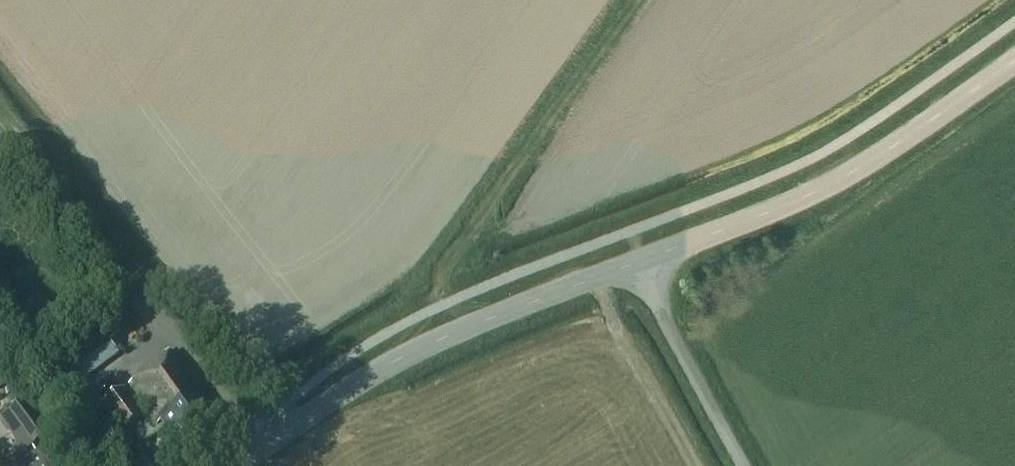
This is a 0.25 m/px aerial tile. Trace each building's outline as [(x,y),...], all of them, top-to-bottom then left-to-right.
[(67,392),(117,355),(102,335),(52,371),(67,392)] [(160,421),(179,446),(216,419),(206,407),(211,403),(173,351),(128,385),(128,386),(124,389),(123,389),(100,406),(120,434),(143,416),(127,394),(132,391),(157,424),(160,421)] [(8,414),(31,447),(47,435),(24,402),(8,414)] [(36,453),(25,461),(19,453),(3,465),(45,465),(36,453)]
